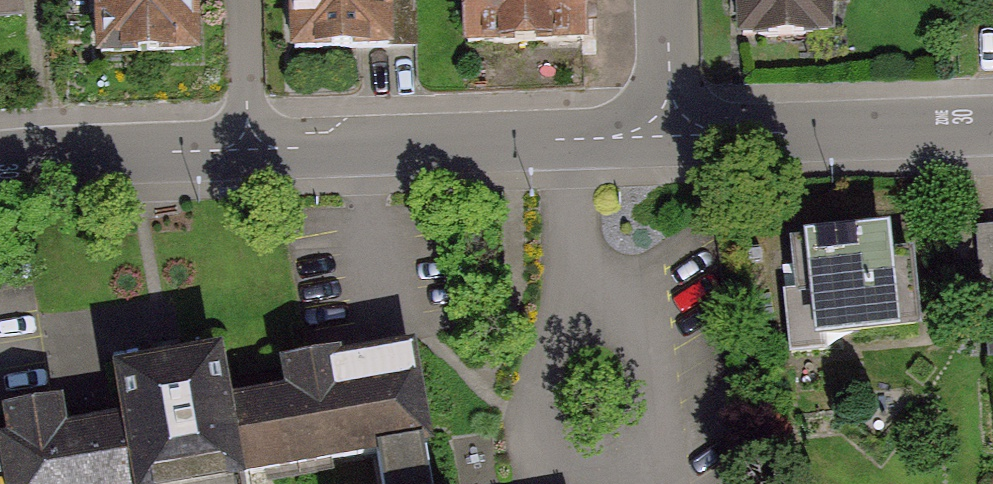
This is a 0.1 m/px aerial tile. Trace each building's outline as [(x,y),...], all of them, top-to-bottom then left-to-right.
[(96,64),(197,62),(196,0),(95,0),(96,64)] [(287,65),(392,62),(390,0),(286,0),(287,65)] [(443,63),(577,58),(575,0),(441,0),(443,63)] [(741,50),(832,46),(830,0),(739,0),(741,50)] [(974,233),(983,353),(992,352),(992,231),(974,233)] [(906,236),(789,240),(792,349),(909,345),(906,236)] [(0,459),(0,483),(430,483),(409,353),(288,371),(292,397),(227,408),(219,361),(169,369),(120,378),(129,427),(63,440),(59,412),(9,421),(13,456),(0,459)]
